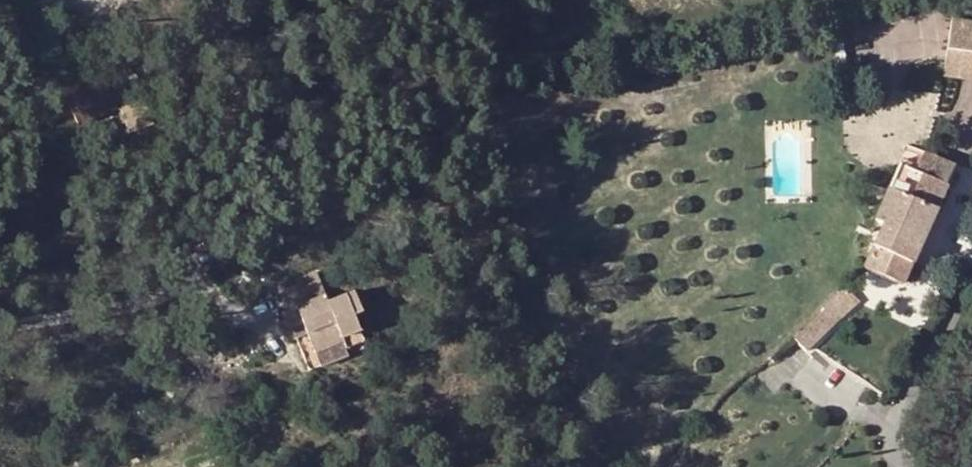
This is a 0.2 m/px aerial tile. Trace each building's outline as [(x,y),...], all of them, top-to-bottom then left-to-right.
[(945,62),(971,66),(971,24),(951,21),(947,50),(945,62)] [(865,240),(860,250),(869,254),(862,269),(900,286),(954,167),(923,153),(915,171),(899,164),(873,220),(882,224),(874,243),(865,240)] [(302,324),(307,336),(315,355),(342,344),(345,349),(363,342),(353,316),(361,313),(353,292),(344,295),(328,301),(316,272),(279,287),(289,312),(281,315),(288,330),(292,328),(302,324)] [(857,300),(847,290),(779,354),(790,365),(857,300)] [(910,322),(919,306),(916,304),(909,314),(906,313),(903,317),(910,322)] [(296,339),(307,336),(302,324),(292,328),(296,339)] [(342,344),(315,355),(320,366),(347,355),(345,349),(342,344)] [(88,458),(74,463),(76,466),(90,466),(91,466),(88,458)]
